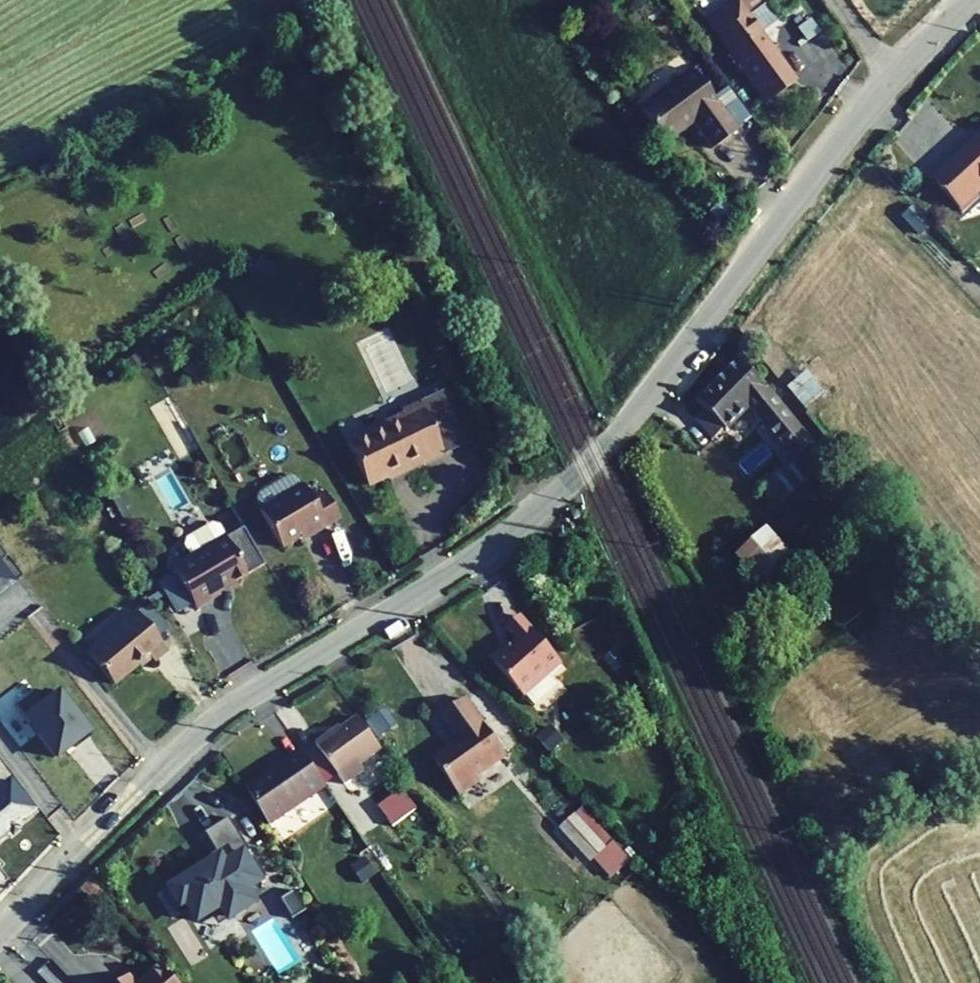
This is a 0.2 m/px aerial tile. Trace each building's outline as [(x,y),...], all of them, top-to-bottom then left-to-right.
[(714,30),(723,42),(744,27),(740,22),(728,20),(714,30)] [(740,83),(765,115),(794,94),(772,65),(766,64),(755,49),(758,46),(744,27),(723,42),(714,48),(729,67),(731,66),(742,81),(740,83)] [(686,79),(633,118),(658,152),(687,130),(707,157),(731,140),(686,79)] [(955,224),(979,194),(979,133),(925,199),(955,224)] [(734,358),(687,398),(693,406),(687,412),(693,419),(690,422),(701,435),(711,427),(712,429),(739,406),(775,450),(743,476),(772,511),(775,508),(796,489),(797,487),(783,470),(809,448),(734,358)] [(790,385),(809,406),(826,391),(806,370),(790,385)] [(447,389),(418,403),(443,454),(472,440),(447,389)] [(443,454),(418,403),(401,411),(403,416),(346,443),(367,486),(388,475),(404,468),(406,472),(443,454)] [(391,480),(406,472),(404,468),(388,475),(391,480)] [(295,477),(288,475),(256,494),(255,501),(260,510),(300,486),(295,477)] [(311,535),(339,518),(323,493),(310,500),(302,485),(259,511),(280,547),(308,531),(311,535)] [(192,604),(195,609),(219,595),(216,590),(227,584),(231,586),(247,576),(217,525),(210,524),(185,538),(183,545),(189,556),(170,567),(174,574),(192,604)] [(311,535),(308,531),(298,537),(301,541),(311,535)] [(747,538),(724,558),(753,591),(777,571),(747,538)] [(5,557),(0,561),(0,575),(6,583),(0,588),(0,592),(20,576),(5,557)] [(192,604),(174,574),(158,584),(176,614),(192,604)] [(146,603),(134,613),(156,639),(168,629),(146,603)] [(156,639),(134,613),(86,653),(112,684),(147,656),(152,662),(166,650),(156,639)] [(524,695),(547,674),(560,663),(518,616),(506,627),(517,640),(492,662),(522,696),(524,695)] [(534,707),(557,686),(547,674),(524,695),(534,707)] [(456,704),(431,721),(448,746),(423,764),(450,801),(470,786),(467,782),(497,761),(456,704)] [(380,748),(357,716),(331,735),(329,733),(315,744),(320,751),(335,773),(344,784),(363,770),(358,763),(380,748)] [(550,726),(536,738),(549,753),(563,741),(550,726)] [(301,751),(274,770),(276,774),(248,793),(268,825),(325,786),(322,782),(307,761),(301,751)] [(320,751),(307,761),(322,782),(335,773),(320,751)] [(363,770),(344,784),(351,794),(371,780),(363,770)] [(0,781),(0,827),(3,831),(26,812),(34,805),(9,774),(0,781)] [(377,806),(392,826),(416,809),(401,789),(377,806)] [(605,848),(593,859),(600,867),(611,856),(620,866),(628,858),(581,807),(574,814),(605,848)] [(409,848),(432,832),(416,809),(392,826),(409,848)] [(3,831),(8,837),(30,820),(26,812),(3,831)] [(605,848),(574,814),(562,825),(593,859),(605,848)] [(250,852),(229,819),(204,834),(216,853),(218,857),(201,868),(203,870),(163,895),(173,912),(186,904),(198,922),(211,914),(227,904),(235,917),(255,904),(247,891),(266,879),(254,859),(248,863),(244,856),(250,852)] [(199,864),(201,868),(218,857),(216,853),(199,864)] [(611,856),(600,867),(609,876),(620,866),(611,856)] [(374,875),(363,858),(351,866),(362,883),(374,875)] [(90,881),(79,891),(90,902),(101,892),(90,881)] [(219,927),(235,917),(227,904),(211,914),(219,927)] [(161,965),(139,982),(176,982),(161,965)]
